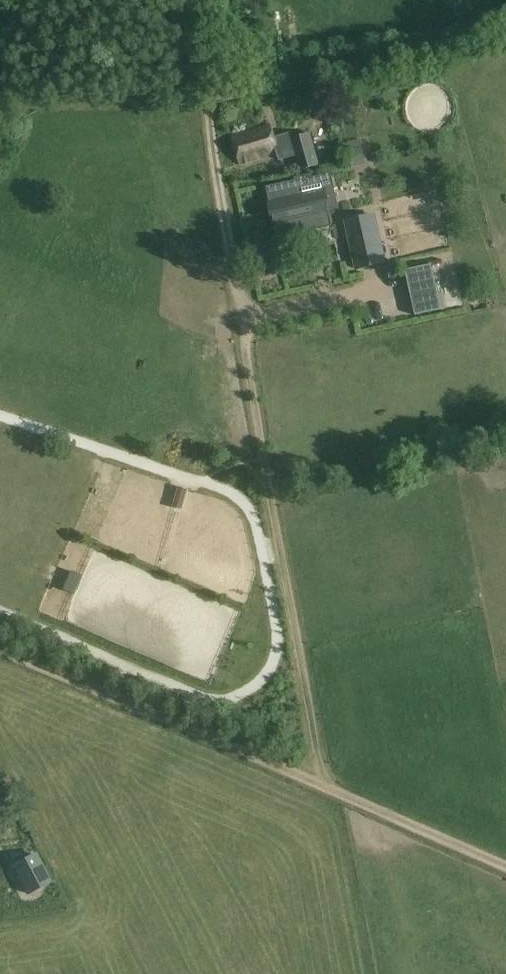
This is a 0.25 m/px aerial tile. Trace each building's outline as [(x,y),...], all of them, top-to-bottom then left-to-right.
[(232,135),(240,166),(278,156),(279,160),(298,155),(302,170),(320,165),(316,151),(312,152),(307,135),(294,139),(293,135),(276,139),(272,124),(232,135)] [(296,181),(295,180),(266,187),(270,203),(278,236),(301,231),(302,233),(332,226),(328,210),(339,207),(331,173),(296,181)] [(447,178),(398,187),(407,241),(457,232),(447,178)] [(356,271),(387,264),(377,214),(345,221),(356,271)] [(433,268),(408,273),(418,318),(443,313),(433,268)] [(49,884),(34,854),(12,866),(27,895),(49,884)]
